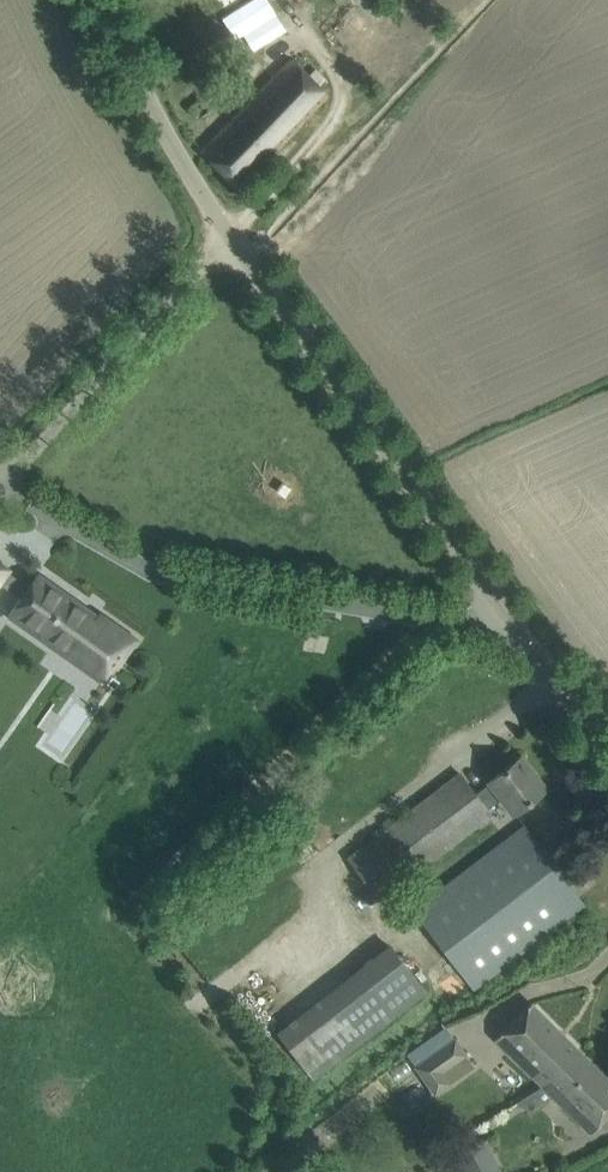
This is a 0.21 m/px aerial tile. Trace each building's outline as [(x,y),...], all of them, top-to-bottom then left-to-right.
[(237,0),(216,0),(220,9),(237,0)] [(238,186),(329,93),(292,55),(201,149),(238,186)] [(9,569),(0,562),(0,582),(9,569)] [(39,572),(11,612),(104,676),(120,654),(124,657),(139,634),(102,609),(99,613),(39,572)] [(545,789),(531,770),(520,756),(489,780),(491,782),(476,793),(460,772),(349,858),(381,900),(492,815),(487,809),(503,797),(514,813),(545,789)] [(474,989),(585,904),(525,826),(414,912),(474,989)] [(313,1079),(425,992),(387,943),(275,1031),(313,1079)] [(542,1085),(578,1049),(531,1002),(495,1038),(542,1085)] [(467,1054),(455,1036),(415,1063),(434,1094),(472,1065),(466,1055),(467,1054)] [(607,1115),(607,1078),(578,1049),(542,1085),(591,1132),(607,1115)] [(501,1170),(486,1138),(454,1153),(458,1161),(447,1166),(449,1171),(497,1171),(501,1170)]
